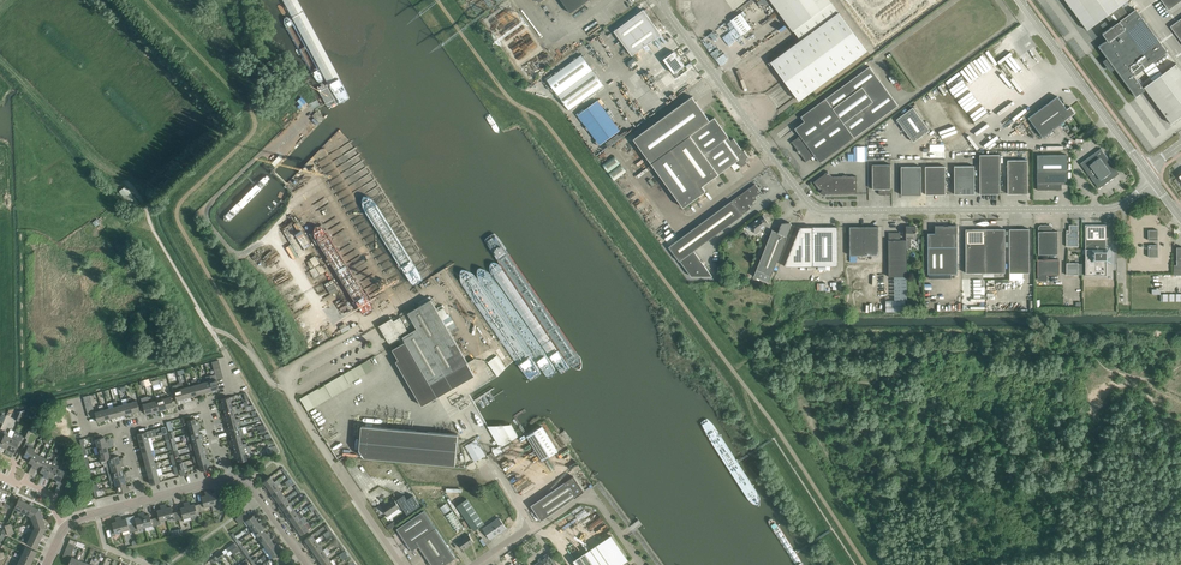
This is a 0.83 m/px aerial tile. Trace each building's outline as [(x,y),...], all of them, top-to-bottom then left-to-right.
[(571,13),(588,0),(561,0),(571,13)] [(799,100),(867,50),(830,0),(770,0),(793,31),(794,30),(801,40),(771,62),(799,100)] [(881,42),(939,0),(849,0),(881,42)] [(1144,87),(1171,123),(1180,116),(1180,70),(1176,63),(1162,74),(1153,62),(1168,51),(1137,8),(1123,18),(1116,9),(1127,0),(1065,0),(1087,30),(1106,16),(1113,26),(1102,33),(1108,40),(1099,46),(1136,96),(1144,89),(1134,76),(1144,69),(1152,81),(1144,87)] [(1169,10),(1180,0),(1162,0),(1169,10)] [(661,34),(643,9),(614,31),(618,36),(619,38),(620,39),(632,55),(661,34)] [(741,13),(730,21),(741,35),(752,28),(741,13)] [(1170,26),(1180,41),(1180,18),(1170,26)] [(547,79),(569,110),(604,85),(582,54),(547,79)] [(683,63),(669,73),(676,82),(690,72),(683,63)] [(800,135),(792,142),(798,150),(798,152),(801,153),(806,161),(815,155),(820,162),(854,137),(898,105),(869,66),(801,116),(805,121),(795,128),(800,135)] [(731,140),(728,137),(729,136),(714,117),(710,120),(692,96),(633,138),(683,207),(706,190),(702,185),(719,174),(738,160),(742,165),(748,161),(746,159),(747,157),(749,156),(744,150),(744,151),(734,137),(731,140)] [(1028,117),(1043,137),(1065,120),(1075,112),(1070,106),(1067,109),(1057,96),(1028,117)] [(598,100),(579,115),(600,144),(619,129),(598,100)] [(897,120),(914,142),(930,130),(913,107),(897,120)] [(331,125),(325,119),(299,146),(305,152),(331,125)] [(1081,163),(1099,188),(1117,175),(1116,174),(1116,172),(1117,171),(1101,148),(1081,163)] [(980,154),(980,194),(1000,193),(1000,154),(980,154)] [(1037,155),(1037,169),(1037,190),(1062,189),(1062,183),(1067,183),(1067,154),(1037,155)] [(1008,160),(1008,193),(1028,193),(1028,160),(1008,160)] [(879,193),(889,194),(891,188),(891,164),(872,164),(873,189),(879,189),(879,193)] [(901,166),(901,188),(901,194),(921,194),(921,166),(901,166)] [(925,166),(926,188),(926,194),(946,194),(945,166),(925,166)] [(954,166),(955,194),(975,194),(974,166),(954,166)] [(820,193),(825,195),(826,194),(857,193),(857,176),(832,176),(828,171),(814,182),(821,191),(820,193)] [(742,214),(751,208),(749,204),(752,204),(752,202),(757,198),(755,196),(761,192),(755,183),(668,247),(680,262),(681,261),(691,276),(712,276),(694,251),(743,215),(742,214)] [(126,186),(120,190),(133,207),(139,203),(126,186)] [(749,225),(747,226),(748,229),(750,230),(752,228),(756,233),(764,227),(769,223),(764,216),(765,216),(763,214),(762,215),(749,224),(749,225)] [(754,276),(763,280),(769,282),(772,275),(792,224),(791,223),(781,223),(778,232),(772,230),(770,235),(754,276)] [(1086,255),(1086,275),(1107,275),(1107,261),(1108,261),(1108,263),(1111,263),(1111,246),(1106,246),(1106,224),(1085,225),(1086,255)] [(935,233),(928,233),(928,274),(957,273),(957,225),(935,226),(935,233)] [(1039,231),(1038,231),(1038,254),(1058,254),(1058,231),(1052,231),(1052,227),(1050,225),(1041,225),(1039,227),(1039,231)] [(1069,233),(1066,233),(1066,246),(1078,246),(1078,225),(1069,225),(1069,233)] [(800,226),(785,265),(813,265),(819,265),(838,265),(838,232),(837,226),(813,227),(800,226)] [(864,255),(864,226),(850,226),(850,255),(864,255)] [(879,226),(864,226),(864,255),(879,255),(879,226)] [(907,240),(901,240),(901,232),(889,232),(889,240),(888,240),(888,246),(889,276),(907,276),(907,248),(911,248),(911,238),(916,238),(916,226),(906,226),(907,240)] [(986,272),(985,229),(966,229),(966,273),(986,272)] [(1005,229),(985,229),(986,272),(1005,272),(1005,229)] [(1029,229),(1009,229),(1009,235),(1010,272),(1010,280),(1023,280),(1023,272),(1030,272),(1029,235),(1029,229)] [(1148,230),(1148,240),(1158,240),(1158,229),(1148,230)] [(736,243),(725,245),(725,260),(737,260),(736,243)] [(1148,245),(1148,257),(1158,257),(1158,244),(1148,245)] [(1038,259),(1038,265),(1038,275),(1060,275),(1060,259),(1038,259)] [(1066,263),(1067,275),(1079,275),(1079,262),(1066,263)] [(401,317),(410,332),(403,336),(406,342),(392,349),(398,359),(395,361),(422,405),(475,375),(431,299),(401,317)] [(392,318),(379,325),(389,341),(408,330),(400,317),(393,321),(392,318)] [(210,375),(208,376),(212,390),(219,389),(216,379),(211,380),(210,375)] [(207,381),(202,383),(205,392),(212,390),(208,376),(205,377),(207,381)] [(194,380),(198,394),(205,392),(202,383),(197,384),(196,377),(193,378),(194,380)] [(193,385),(188,386),(191,396),(198,394),(194,380),(191,380),(193,385)] [(184,398),(180,383),(178,384),(179,389),(174,390),(176,400),(184,398)] [(182,383),(180,383),(184,398),(191,396),(188,386),(183,388),(182,383)] [(148,394),(148,396),(148,397),(152,412),(159,410),(157,400),(152,401),(150,393),(148,394)] [(161,399),(157,400),(159,410),(166,408),(162,393),(160,394),(161,399)] [(164,393),(162,393),(166,408),(173,406),(171,396),(166,397),(164,393)] [(127,403),(123,404),(125,414),(132,412),(128,397),(127,394),(125,395),(126,398),(127,403)] [(148,397),(148,396),(141,398),(142,404),(145,413),(152,412),(148,397)] [(219,403),(220,406),(231,403),(230,400),(234,399),(233,396),(221,399),(222,402),(219,403)] [(130,397),(128,397),(132,412),(139,410),(138,404),(137,400),(132,402),(130,397)] [(113,407),(109,408),(111,418),(118,416),(114,401),(112,402),(113,407)] [(117,401),(114,401),(118,416),(125,414),(123,404),(118,405),(117,401)] [(100,405),(104,420),(111,418),(109,408),(104,409),(102,403),(100,403),(100,405)] [(224,409),(225,412),(237,408),(236,405),(232,406),(231,403),(220,406),(221,409),(224,409)] [(94,412),(95,415),(97,421),(104,420),(100,405),(98,406),(99,410),(94,412)] [(223,415),(224,419),(235,416),(234,412),(238,411),(237,408),(225,412),(225,415),(223,415)] [(14,419),(19,421),(25,410),(17,412),(14,419)] [(188,423),(189,427),(200,424),(199,420),(196,421),(195,418),(192,419),(191,415),(182,417),(184,424),(188,423)] [(227,421),(228,424),(240,421),(239,418),(236,419),(235,416),(224,419),(225,422),(227,421)] [(226,428),(227,431),(238,428),(237,425),(241,424),(240,421),(228,424),(229,427),(226,428)] [(186,431),(187,434),(199,431),(198,428),(201,427),(200,424),(189,427),(190,430),(186,431)] [(365,457),(455,465),(458,434),(362,425),(359,449),(365,457)] [(527,436),(542,461),(558,451),(542,426),(527,436)] [(23,436),(27,438),(31,431),(26,428),(23,436)] [(231,434),(231,437),(244,433),(243,430),(239,431),(238,428),(227,431),(228,434),(231,434)] [(7,449),(13,435),(4,431),(1,437),(3,438),(0,444),(0,445),(7,449)] [(137,434),(139,440),(148,438),(146,431),(137,434)] [(191,436),(192,439),(203,436),(202,433),(200,434),(199,431),(187,434),(187,437),(191,436)] [(230,440),(231,444),(242,441),(241,437),(244,436),(244,433),(231,437),(232,440),(230,440)] [(97,446),(108,443),(107,440),(105,441),(104,436),(101,437),(100,434),(94,435),(96,443),(93,444),(94,447),(97,446)] [(13,435),(7,449),(14,452),(17,445),(20,446),(22,440),(13,435)] [(189,443),(190,446),(202,443),(201,440),(204,440),(203,436),(192,439),(193,442),(189,443)] [(151,437),(139,440),(141,446),(150,444),(153,444),(151,437)] [(466,446),(475,461),(485,455),(476,440),(466,446)] [(234,446),(235,449),(247,446),(246,443),(242,444),(242,441),(231,444),(231,447),(234,446)] [(26,460),(29,462),(33,452),(34,452),(35,449),(28,446),(29,444),(25,442),(22,449),(26,451),(24,455),(28,457),(26,460)] [(99,453),(108,451),(107,446),(109,446),(108,443),(97,446),(99,453)] [(195,448),(196,452),(207,449),(206,445),(203,446),(202,443),(190,446),(191,449),(195,448)] [(141,446),(142,453),(151,450),(150,444),(141,446)] [(233,453),(234,456),(245,453),(251,451),(250,445),(247,446),(235,449),(236,452),(233,453)] [(499,446),(492,450),(496,456),(503,452),(499,446)] [(193,456),(193,459),(206,456),(205,453),(207,452),(207,449),(196,452),(196,455),(193,456)] [(142,453),(144,459),(153,456),(151,450),(142,453)] [(112,457),(111,454),(109,455),(108,451),(99,453),(101,460),(109,458),(112,457)] [(31,467),(34,468),(40,455),(34,452),(33,452),(29,462),(33,464),(31,467)] [(245,453),(234,456),(235,459),(237,459),(238,462),(250,458),(250,455),(246,456),(245,453)] [(38,466),(41,468),(42,468),(45,462),(47,458),(40,455),(34,468),(36,469),(38,466)] [(108,466),(122,462),(121,459),(119,459),(118,455),(112,457),(109,458),(101,460),(102,464),(104,464),(104,466),(105,466),(108,466)] [(144,459),(146,465),(155,463),(153,456),(144,459)] [(198,461),(199,464),(210,461),(209,458),(206,459),(206,456),(193,459),(194,462),(198,461)] [(42,476),(45,478),(54,460),(53,461),(47,458),(45,462),(42,468),(41,468),(40,471),(44,473),(42,476)] [(49,476),(53,477),(58,468),(59,465),(56,464),(57,462),(54,460),(45,478),(48,479),(49,476)] [(210,461),(199,464),(200,467),(196,468),(197,471),(201,470),(201,471),(209,468),(208,465),(211,464),(210,461)] [(108,473),(122,469),(121,465),(123,465),(122,462),(108,466),(110,473),(108,473)] [(146,465),(147,471),(156,469),(155,463),(146,465)] [(58,468),(53,477),(57,479),(56,482),(62,486),(69,472),(65,470),(65,471),(59,468),(58,468)] [(110,480),(126,476),(125,473),(123,473),(122,469),(108,473),(110,480)] [(147,471),(149,478),(158,475),(156,469),(147,471)] [(158,475),(149,478),(151,484),(160,482),(158,475)] [(116,485),(116,486),(126,483),(125,479),(126,479),(126,476),(110,480),(112,487),(116,485)] [(263,486),(265,488),(274,482),(270,476),(263,481),(265,484),(263,486)] [(531,505),(541,520),(584,491),(574,476),(531,505)] [(269,490),(271,492),(278,487),(274,482),(265,488),(267,491),(269,490)] [(126,483),(116,486),(118,493),(129,490),(129,487),(127,487),(126,483)] [(270,496),(272,499),(282,492),(278,487),(271,492),(273,495),(270,496)] [(211,490),(208,491),(211,505),(218,503),(219,505),(223,504),(221,496),(217,498),(216,492),(211,494),(211,490)] [(203,503),(199,504),(201,511),(205,510),(204,507),(211,505),(208,491),(205,492),(206,495),(201,496),(203,503)] [(277,500),(278,503),(285,498),(282,492),(272,499),(274,502),(277,500)] [(394,499),(382,507),(388,515),(400,507),(399,506),(401,504),(407,514),(420,505),(413,495),(407,499),(404,494),(398,499),(398,500),(396,501),(394,499)] [(17,513),(20,514),(26,502),(22,500),(23,498),(19,497),(14,508),(18,510),(17,513)] [(278,507),(280,509),(289,503),(285,498),(278,503),(280,505),(278,507)] [(457,505),(474,530),(484,523),(467,499),(457,505)] [(189,501),(187,502),(190,516),(198,514),(197,512),(201,511),(199,504),(195,505),(195,504),(190,505),(189,501)] [(24,513),(28,514),(32,505),(33,505),(33,504),(30,502),(29,504),(26,502),(20,514),(23,516),(24,513)] [(181,510),(177,512),(179,519),(183,518),(190,516),(187,502),(184,503),(185,506),(180,508),(181,510)] [(284,511),(286,513),(293,508),(289,503),(280,509),(282,512),(284,511)] [(166,504),(163,505),(167,519),(174,517),(175,520),(179,519),(177,512),(173,513),(171,506),(167,507),(166,504)] [(28,514),(31,516),(39,508),(33,505),(32,505),(28,514)] [(158,517),(154,518),(157,525),(161,524),(160,521),(167,519),(163,505),(160,506),(161,509),(157,510),(158,517)] [(31,516),(33,521),(43,518),(39,508),(31,516)] [(285,517),(287,520),(297,513),(293,508),(286,513),(288,516),(285,517)] [(432,564),(444,564),(456,557),(436,528),(424,510),(397,528),(412,551),(419,546),(432,564)] [(144,512),(141,513),(145,526),(152,525),(152,526),(157,525),(154,518),(151,519),(149,514),(145,515),(144,512)] [(136,523),(132,524),(134,531),(138,530),(138,528),(145,526),(141,513),(138,513),(139,517),(135,518),(136,523)] [(246,520),(250,525),(257,520),(255,518),(257,516),(255,513),(250,517),(246,520)] [(292,521),(293,524),(301,519),(297,513),(287,520),(289,523),(292,521)] [(121,516),(118,517),(122,531),(129,529),(130,532),(131,534),(134,533),(133,531),(134,531),(132,524),(128,525),(126,518),(122,520),(121,516)] [(122,531),(118,517),(115,518),(116,521),(112,522),(113,528),(109,529),(111,536),(115,535),(115,533),(122,531)] [(293,528),(295,531),(307,522),(303,517),(301,519),(293,524),(295,526),(293,528)] [(483,528),(491,539),(507,528),(499,517),(483,528)] [(33,521),(35,527),(46,527),(43,518),(33,521)] [(250,525),(254,531),(263,524),(261,521),(259,523),(257,520),(250,525)] [(394,521),(387,526),(390,529),(396,525),(394,521)] [(307,522),(295,531),(297,533),(299,532),(301,534),(308,529),(311,527),(307,522)] [(5,525),(8,535),(14,533),(11,523),(5,525)] [(254,531),(257,536),(265,531),(263,528),(265,527),(263,524),(254,531)] [(29,532),(27,535),(39,541),(41,537),(43,538),(45,535),(43,534),(33,529),(32,533),(29,532)] [(257,536),(261,541),(271,534),(268,532),(266,533),(265,531),(257,536)] [(261,541),(265,546),(272,541),(270,539),(272,537),(271,534),(261,541)] [(304,543),(306,546),(315,540),(312,534),(304,539),(306,542),(304,543)] [(458,541),(463,549),(474,542),(469,534),(458,541)] [(39,541),(27,535),(26,538),(29,539),(27,543),(32,546),(38,549),(39,545),(38,544),(39,541)] [(628,560),(612,535),(573,561),(576,564),(621,564),(628,560)] [(310,547),(312,550),(319,545),(322,543),(320,540),(317,542),(315,540),(306,546),(308,549),(310,547)] [(265,546),(269,552),(278,545),(276,542),(274,544),(272,541),(265,546)] [(235,542),(228,547),(231,551),(238,546),(235,542)] [(26,545),(23,552),(34,557),(37,551),(32,548),(26,545)] [(278,545),(269,552),(273,557),(280,552),(278,549),(280,548),(278,545)] [(312,554),(314,557),(323,550),(319,545),(312,550),(314,552),(312,554)] [(318,558),(320,560),(327,555),(323,550),(314,557),(316,560),(318,558)] [(345,553),(347,557),(349,555),(345,550),(344,551),(338,555),(340,559),(342,557),(342,556),(345,553)] [(81,552),(79,551),(76,558),(71,556),(68,564),(76,564),(81,552)] [(23,552),(19,559),(31,564),(34,557),(23,552)] [(85,562),(81,560),(84,553),(81,552),(76,564),(84,564),(85,562)] [(535,564),(557,564),(549,553),(540,560),(541,561),(535,564)] [(320,564),(325,564),(331,561),(327,555),(320,560),(321,563),(319,564),(320,564)]
